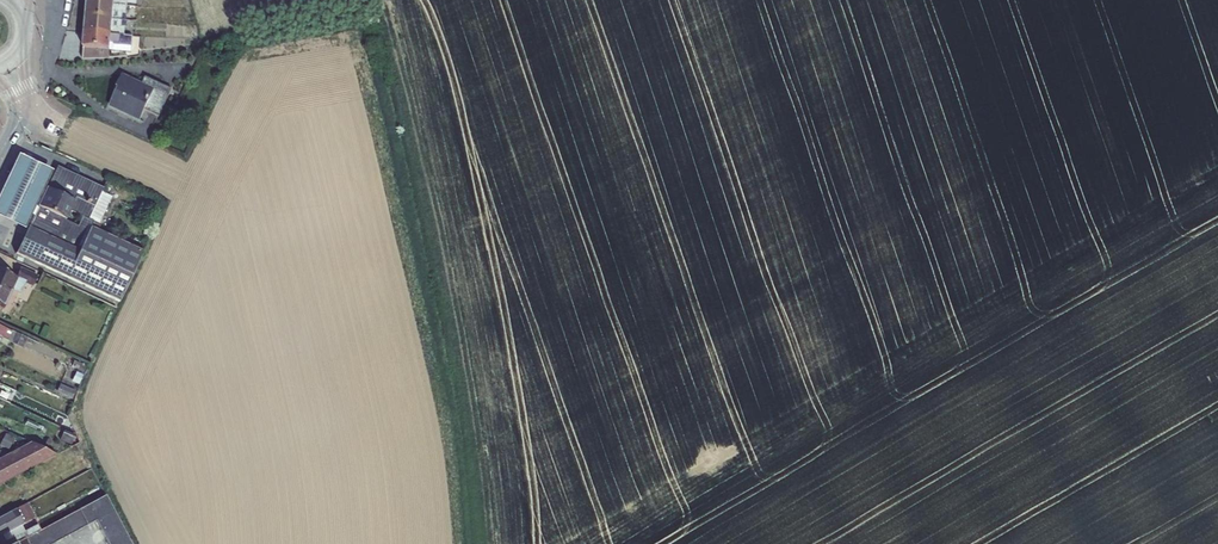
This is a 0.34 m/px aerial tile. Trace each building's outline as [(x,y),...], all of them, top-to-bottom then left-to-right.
[(85,16),(112,19),(113,4),(87,2),(85,16)] [(122,13),(126,13),(126,7),(127,5),(113,4),(112,19),(121,19),(122,13)] [(84,31),(111,34),(112,19),(85,16),(84,31)] [(121,27),(121,19),(112,19),(111,34),(124,35),(124,30),(124,27),(121,27)] [(83,47),(109,50),(111,34),(84,31),(83,47)] [(131,36),(124,35),(111,34),(109,50),(130,51),(132,36),(131,36)] [(108,57),(109,50),(83,47),(82,58),(108,57)] [(117,88),(109,106),(140,121),(145,109),(159,115),(171,89),(145,77),(142,83),(122,74),(116,87),(117,88)] [(53,171),(51,170),(51,172),(24,230),(26,230),(15,252),(119,301),(143,251),(95,228),(111,195),(101,190),(102,187),(57,165),(53,171)] [(25,281),(24,282),(33,285),(37,275),(20,267),(16,277),(25,281)] [(3,309),(12,290),(19,293),(24,282),(25,281),(16,277),(0,269),(0,307),(3,309)] [(6,345),(8,340),(23,348),(27,337),(0,325),(0,342),(6,345)] [(73,380),(79,383),(83,375),(76,372),(73,380)] [(60,383),(56,391),(71,398),(75,390),(60,383)] [(22,395),(19,402),(29,407),(32,400),(22,395)] [(65,440),(70,442),(73,436),(68,433),(65,440)] [(55,454),(30,442),(0,458),(0,484),(55,454)] [(105,495),(40,530),(26,538),(15,543),(50,543),(95,520),(108,543),(131,543),(105,495)] [(15,509),(23,523),(35,517),(27,502),(15,509)] [(0,517),(0,535),(20,524),(23,523),(15,509),(0,517)] [(26,538),(40,530),(37,524),(24,531),(20,524),(0,535),(0,543),(15,543),(26,538)]
